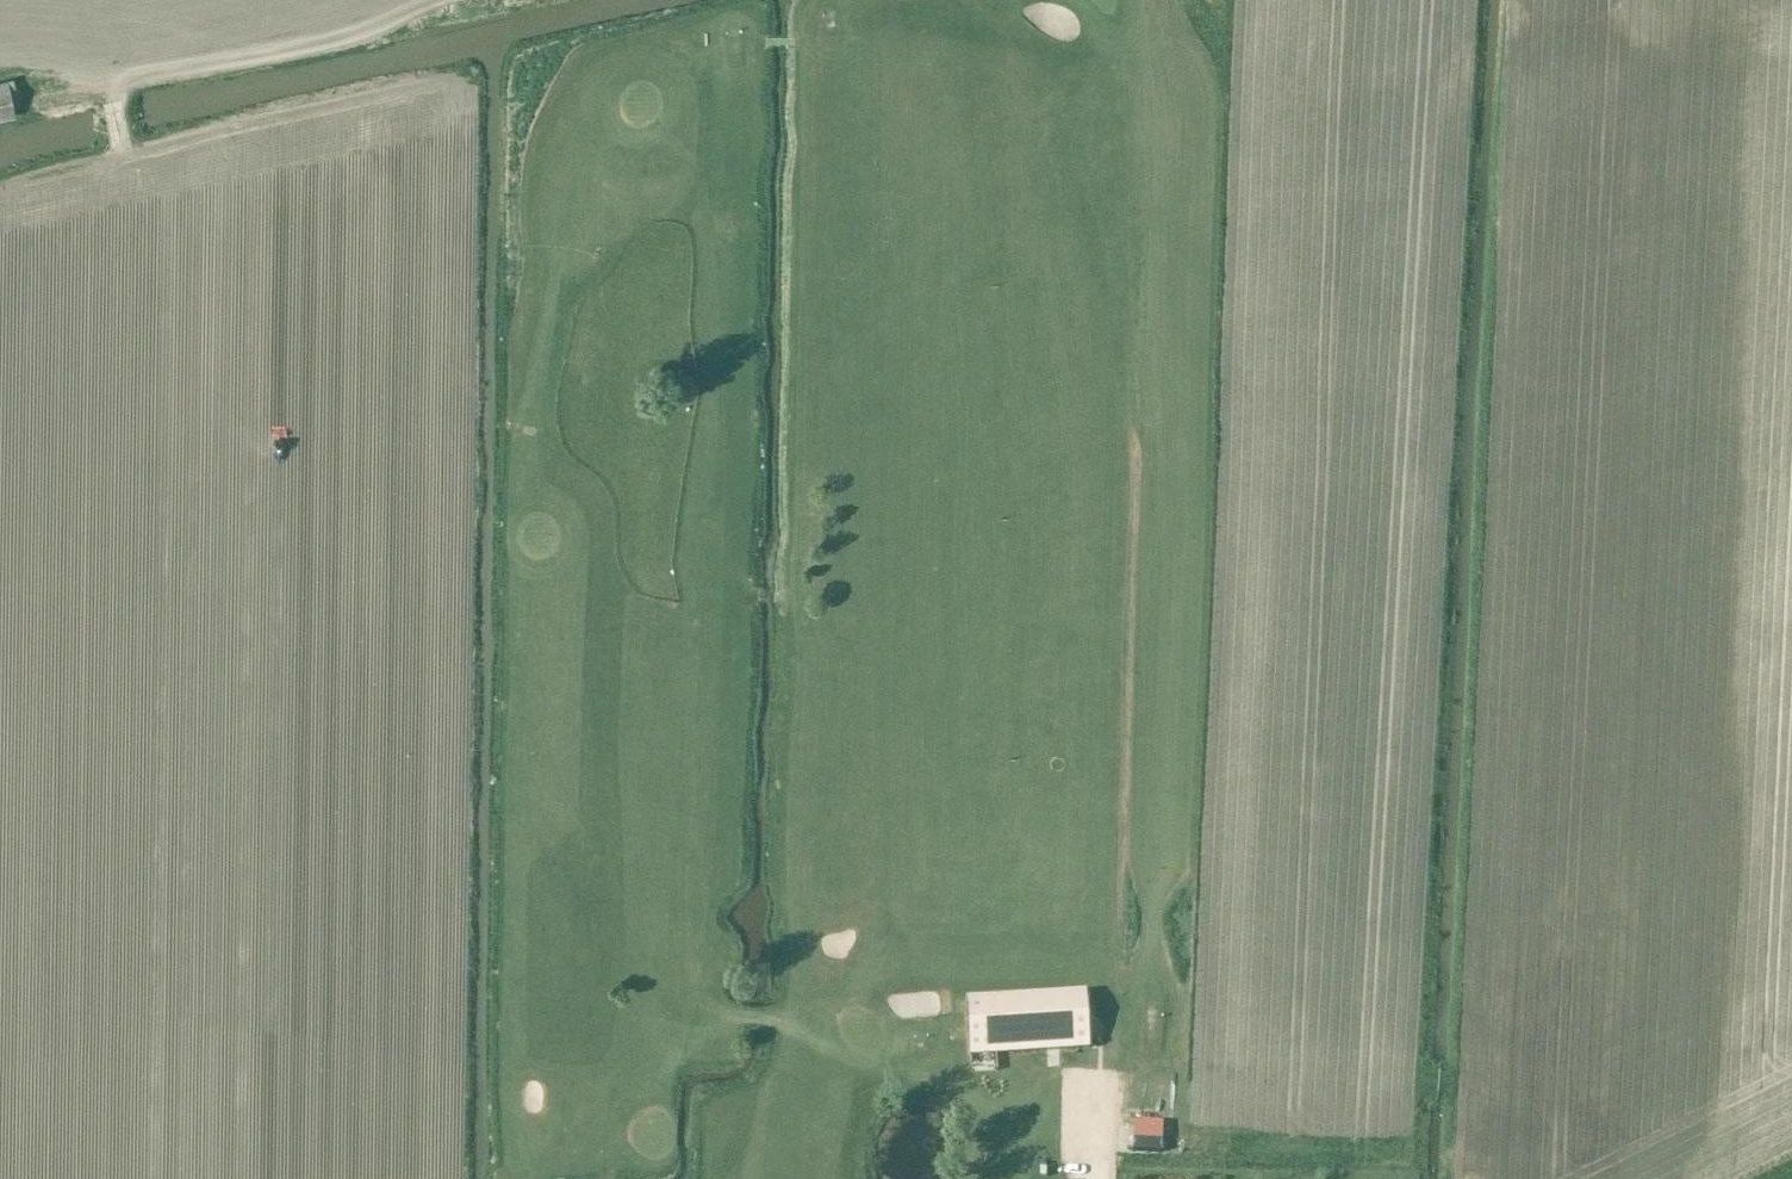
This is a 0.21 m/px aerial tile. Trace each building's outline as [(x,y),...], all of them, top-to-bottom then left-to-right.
[(16,116),(8,80),(0,82),(0,119),(16,116)] [(1087,1021),(1047,1023),(1049,1050),(1089,1047),(1087,1021)] [(900,1123),(891,1130),(908,1152),(917,1145),(900,1123)] [(890,1159),(894,1174),(915,1168),(911,1154),(890,1159)]
